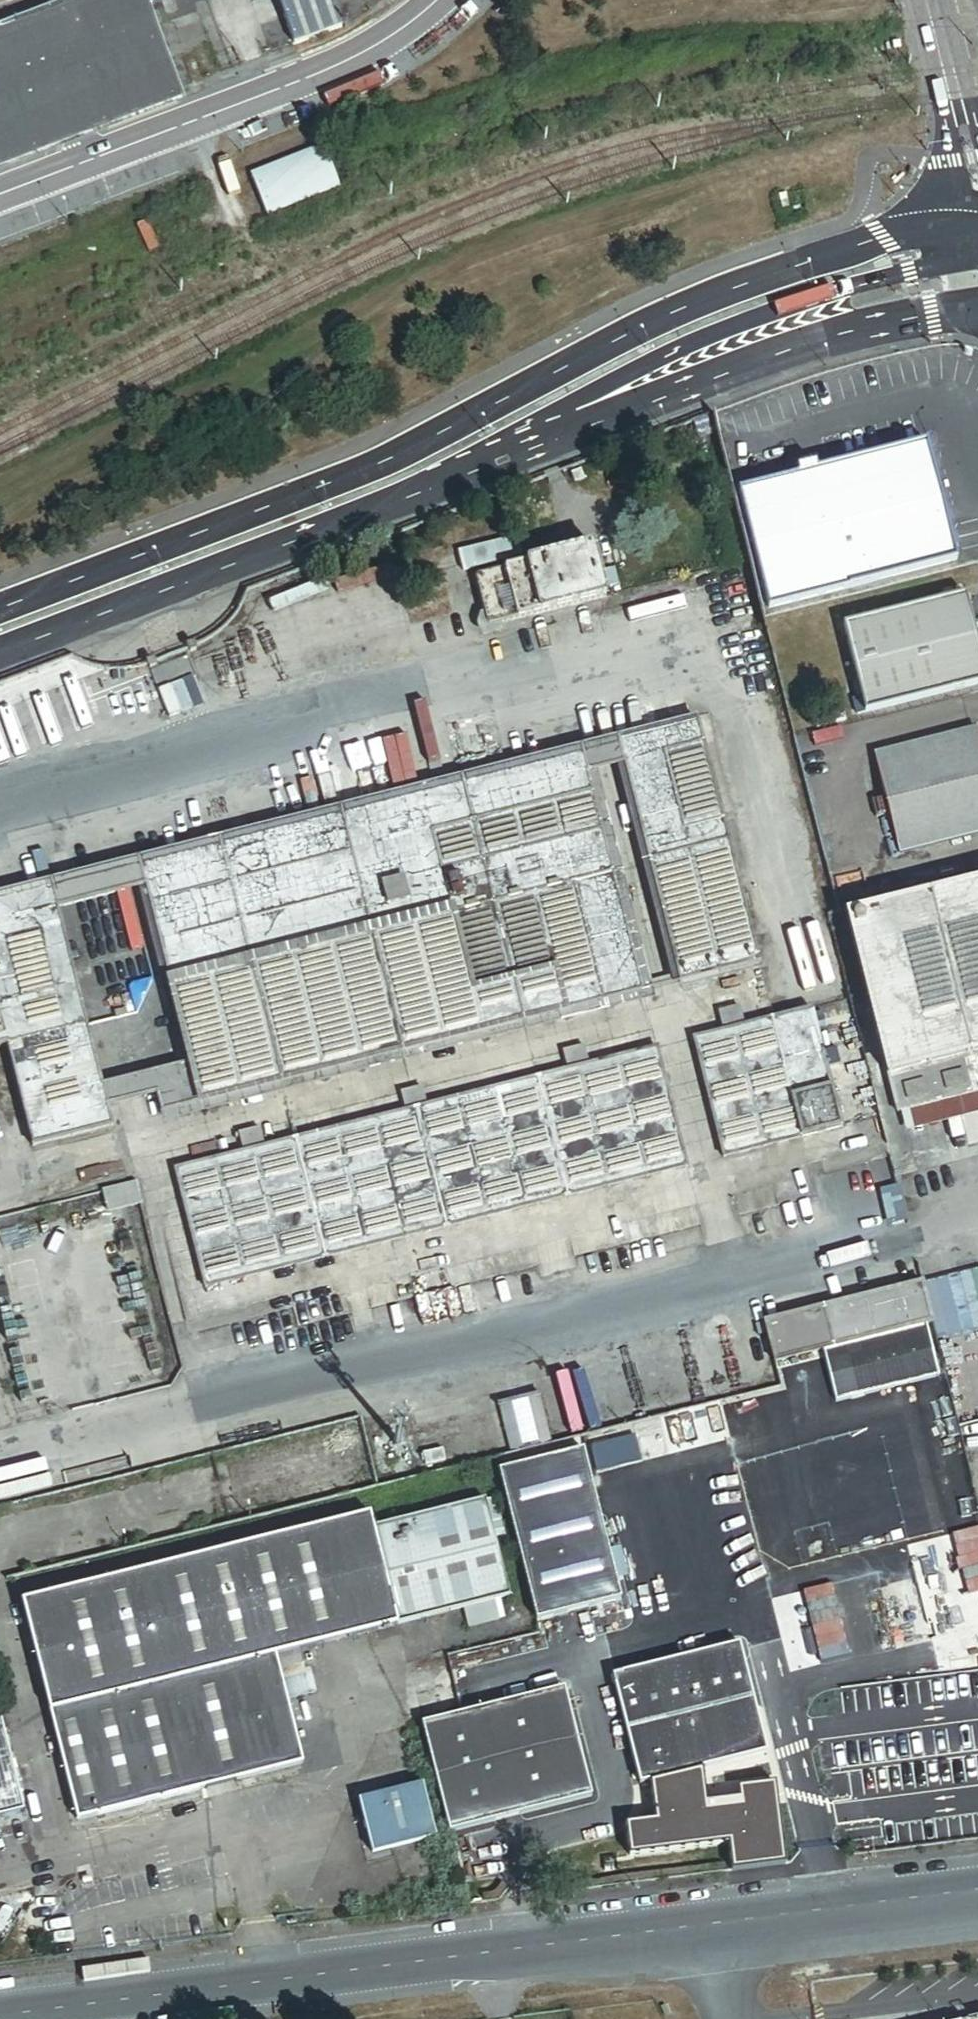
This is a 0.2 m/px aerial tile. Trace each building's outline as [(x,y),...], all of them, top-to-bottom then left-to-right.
[(177,93),(141,0),(71,0),(0,28),(0,162),(177,93)] [(294,45),(339,28),(328,0),(277,0),(294,45)] [(955,560),(925,442),(814,470),(813,465),(795,470),(795,473),(736,488),(766,606),(846,586),(847,588),(955,560)] [(616,568),(611,550),(599,552),(604,571),(616,568)] [(594,551),(526,567),(537,614),(605,598),(594,551)] [(537,614),(526,567),(479,578),(490,625),(537,614)] [(841,624),(863,712),(977,683),(977,649),(964,593),(841,624)] [(696,719),(570,751),(577,778),(588,775),(625,766),(703,746),(696,719)] [(877,753),(900,847),(977,827),(977,734),(977,728),(877,753)] [(751,937),(703,746),(625,766),(673,957),(751,937)] [(570,751),(0,895),(0,923),(58,909),(148,886),(577,778),(570,751)] [(588,775),(577,778),(625,968),(636,965),(588,775)] [(625,968),(577,778),(148,886),(193,1063),(203,1105),(643,994),(636,965),(625,968)] [(845,1000),(856,1044),(875,1039),(885,1079),(977,1056),(977,882),(843,916),(863,995),(845,1000)] [(0,923),(0,1049),(6,1047),(32,1149),(113,1128),(108,1109),(102,1086),(58,909),(0,923)] [(760,970),(751,937),(673,957),(681,990),(760,970)] [(842,1129),(811,1009),(693,1039),(723,1159),(842,1129)] [(655,1049),(174,1170),(204,1290),(685,1169),(655,1049)] [(885,1079),(895,1116),(896,1116),(977,1095),(977,1056),(885,1079)] [(203,1105),(193,1063),(102,1086),(108,1109),(156,1097),(161,1115),(203,1105)] [(896,1116),(901,1135),(977,1115),(977,1095),(896,1116)] [(135,1182),(100,1191),(106,1215),(141,1206),(135,1182)] [(932,1327),(921,1285),(762,1325),(773,1366),(823,1354),(925,1329),(932,1327)] [(925,1329),(823,1354),(835,1402),(936,1377),(925,1329)] [(509,1456),(550,1446),(550,1444),(538,1398),(497,1408),(509,1455),(509,1456)] [(584,1453),(498,1474),(537,1623),(620,1602),(584,1453)] [(371,1529),(397,1627),(461,1610),(466,1631),(498,1623),(493,1602),(508,1599),(483,1502),(371,1529)] [(369,1517),(83,1588),(137,1806),(303,1763),(287,1704),(281,1680),(275,1658),(298,1652),(397,1627),(371,1529),(369,1517)] [(137,1806),(83,1588),(23,1602),(77,1821),(137,1806)] [(740,1646),(612,1677),(640,1785),(652,1782),(701,1770),(767,1754),(740,1646)] [(298,1652),(275,1658),(281,1680),(304,1674),(302,1665),(301,1665),(298,1652)] [(304,1674),(281,1680),(287,1704),(317,1697),(312,1672),(304,1674)] [(563,1690),(421,1725),(449,1833),(591,1799),(563,1690)] [(23,1815),(0,1726),(0,1820),(23,1815)] [(656,1821),(627,1825),(632,1852),(730,1841),(734,1868),(782,1860),(774,1787),(740,1790),(743,1808),(705,1812),(701,1770),(652,1782),(656,1821)] [(358,1802),(371,1853),(435,1838),(422,1786),(358,1802)]
